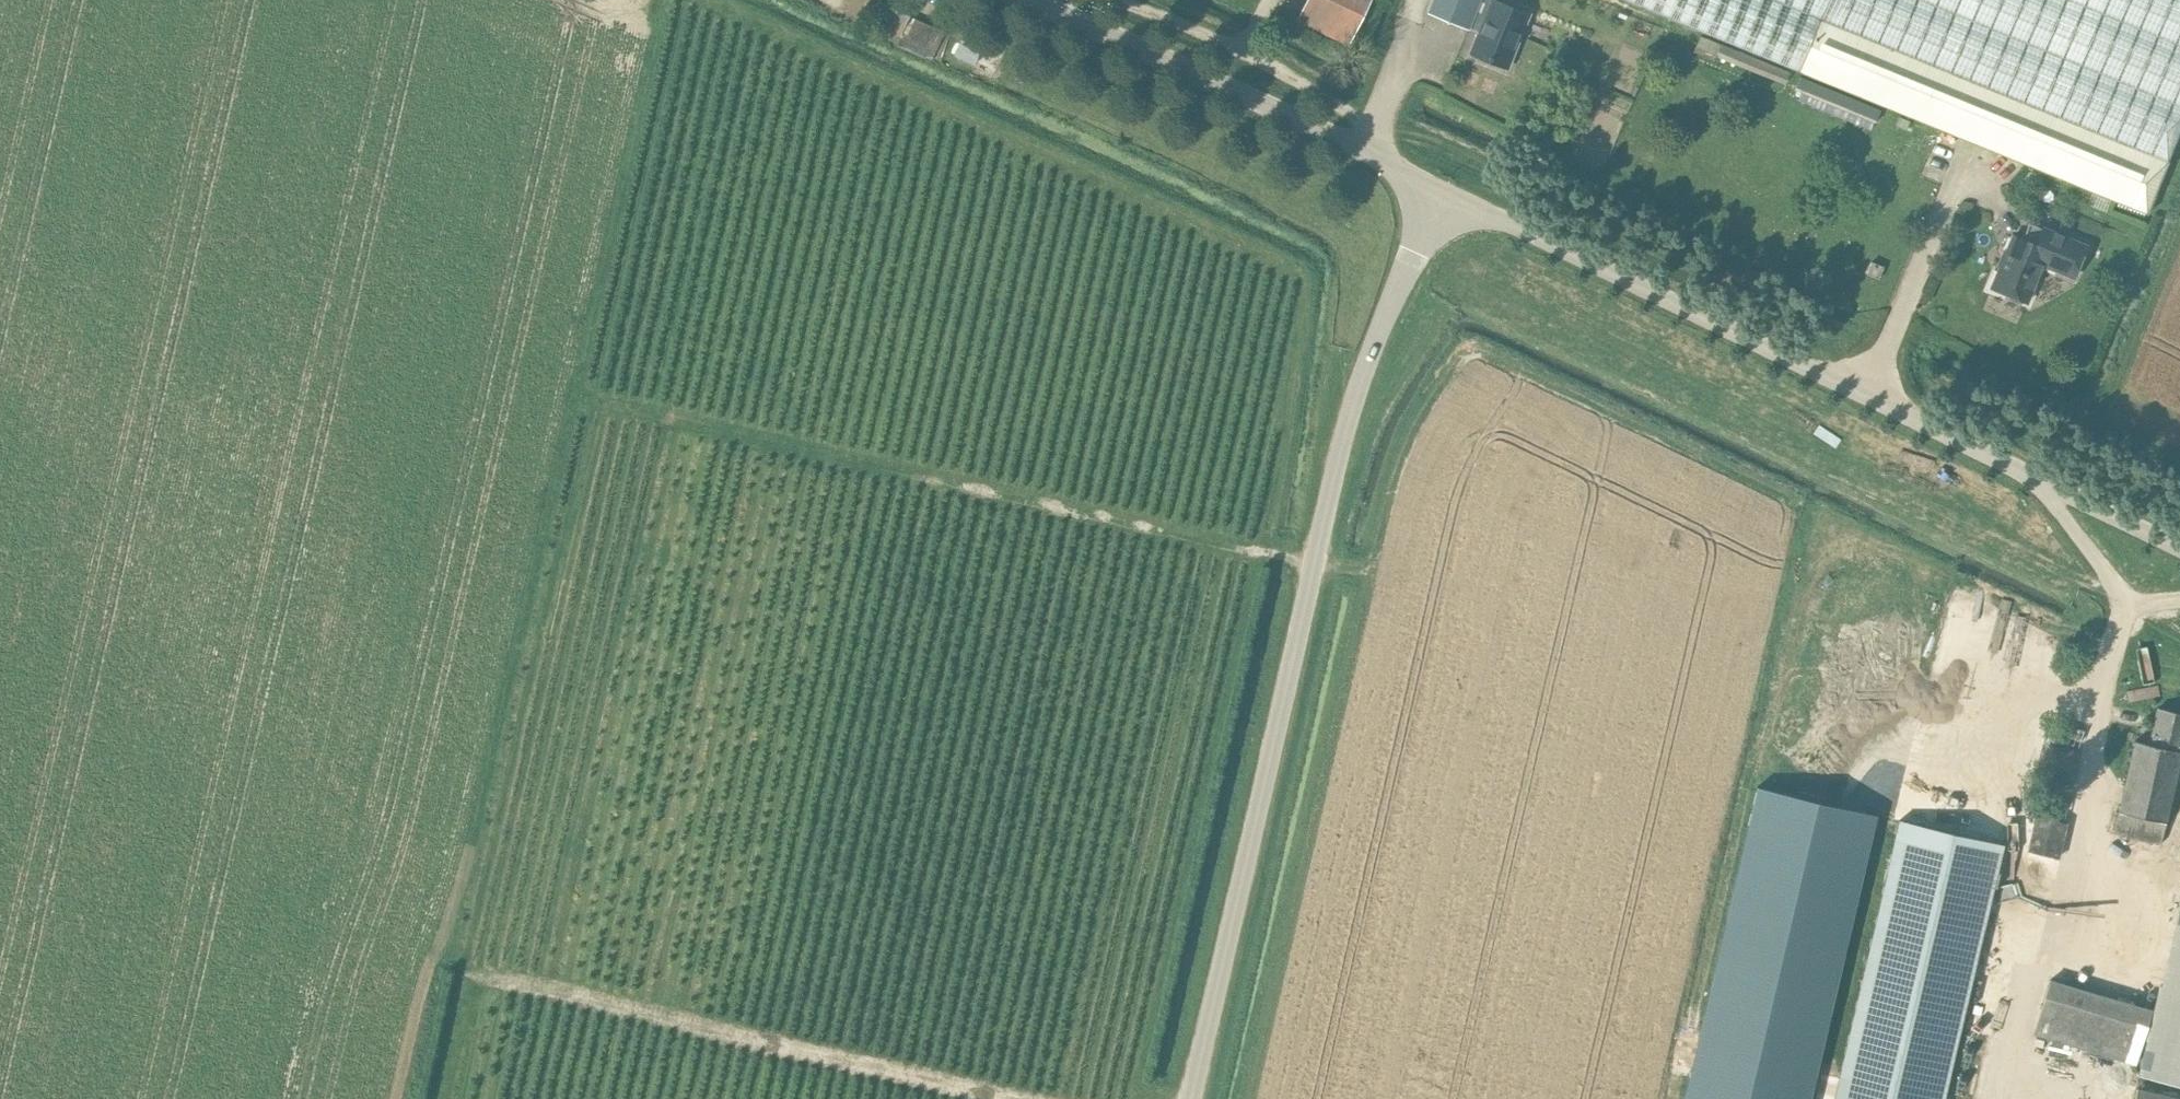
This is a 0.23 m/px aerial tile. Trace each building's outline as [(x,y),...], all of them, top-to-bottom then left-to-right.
[(903,0),(876,0),(870,14),(893,24),(887,39),(931,59),(936,50),(944,32),(907,16),(912,4),(903,0)] [(1367,0),(1308,0),(1299,21),(1347,43),(1367,0)] [(1427,12),(1468,29),(1476,32),(1467,54),(1507,70),(1530,13),(1498,0),(1432,0),(1427,12)] [(1798,72),(1828,0),(1624,0),(1798,72)] [(1798,72),(2092,192),(2110,200),(2145,214),(2179,129),(2179,0),(1828,0),(1798,72)] [(962,37),(954,56),(974,65),(982,46),(962,37)] [(1721,44),(1714,62),(1727,67),(1728,65),(1782,87),(1789,72),(1721,44)] [(1799,76),(1794,89),(1874,122),(1879,109),(1799,76)] [(2092,192),(2087,205),(2105,212),(2110,200),(2092,192)] [(2072,277),(2085,247),(2028,223),(2021,239),(2012,235),(1990,288),(2007,295),(2007,296),(2008,299),(2016,303),(2020,301),(2025,303),(2041,264),(2072,277)] [(1877,279),(1882,267),(1870,262),(1865,274),(1877,279)] [(2114,833),(2159,844),(2173,786),(2179,753),(2179,714),(2156,708),(2154,717),(2148,745),(2134,741),(2114,833)] [(1684,1098),(1809,1098),(1815,1074),(1876,814),(1757,786),(1684,1098)] [(2034,816),(2026,851),(2058,858),(2066,823),(2062,823),(2040,817),(2034,816)] [(1960,1029),(2004,846),(1899,821),(1837,1079),(1833,1098),(1944,1098),(1960,1029)] [(2140,1075),(2179,1084),(2179,904),(2140,1075)] [(2048,979),(2032,1035),(2134,1065),(2151,1009),(2048,979)] [(2133,1098),(2179,1098),(2136,1087),(2133,1098)]
